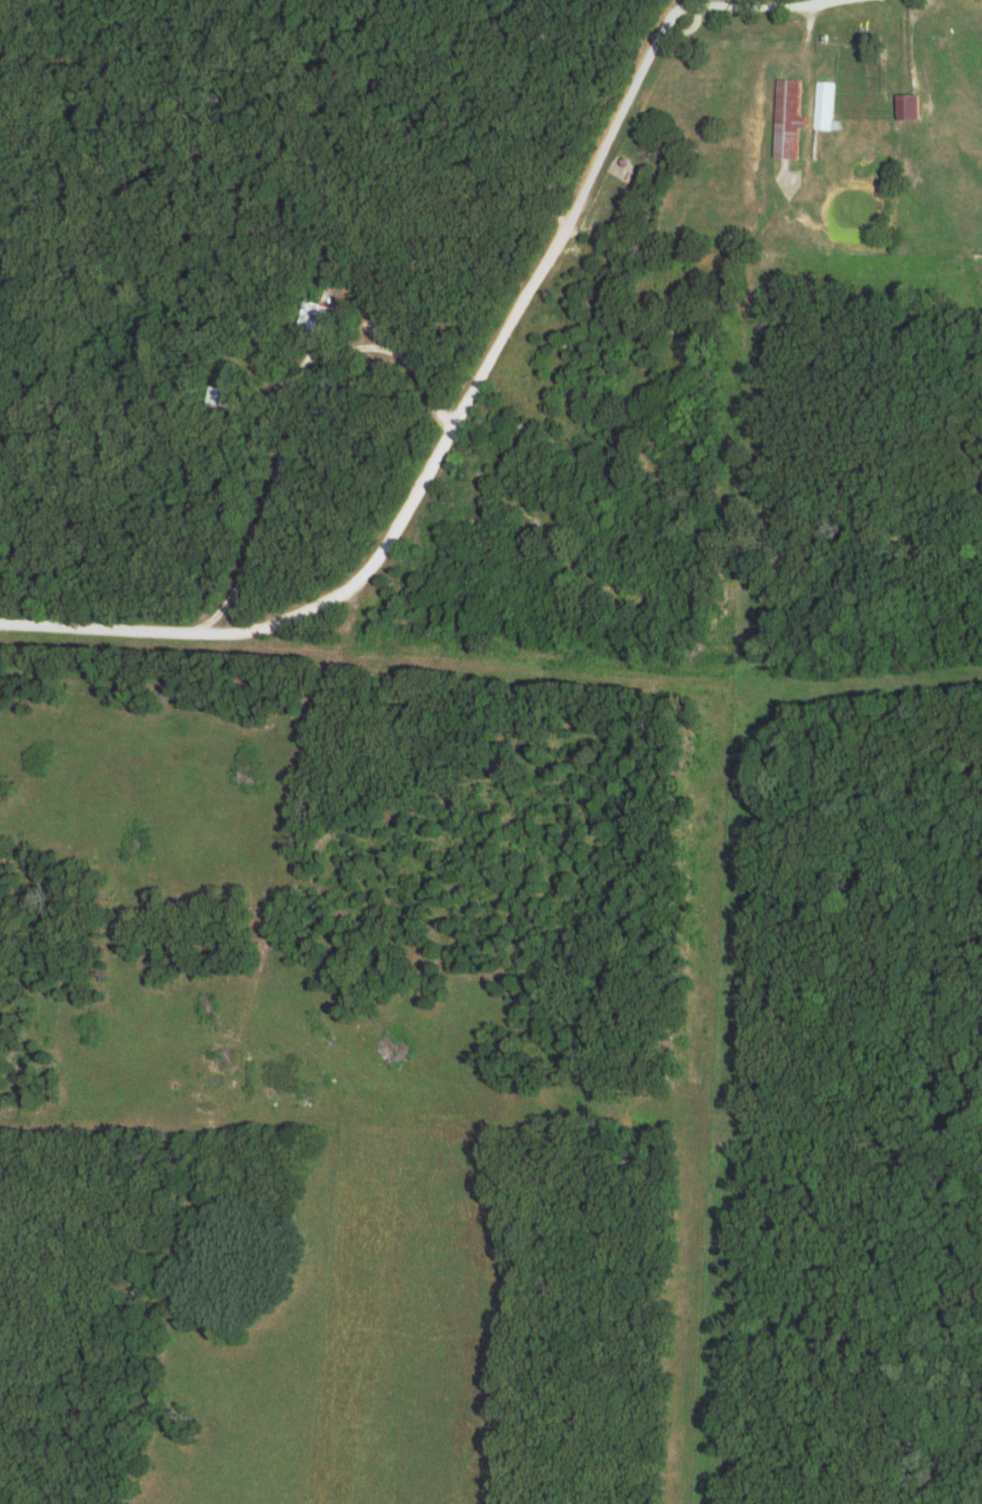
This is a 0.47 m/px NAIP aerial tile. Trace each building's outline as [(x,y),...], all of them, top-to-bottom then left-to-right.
[(803,159),(804,116),(799,116),(801,79),(776,78),(774,158),(803,159)] [(815,124),(832,125),(834,81),(816,80),(815,124)] [(896,93),(896,118),(919,118),(919,93),(896,93)] [(325,328),(324,302),(300,303),(301,329),(325,328)] [(209,385),(206,403),(227,407),(235,365),(225,363),(221,387),(209,385)]
